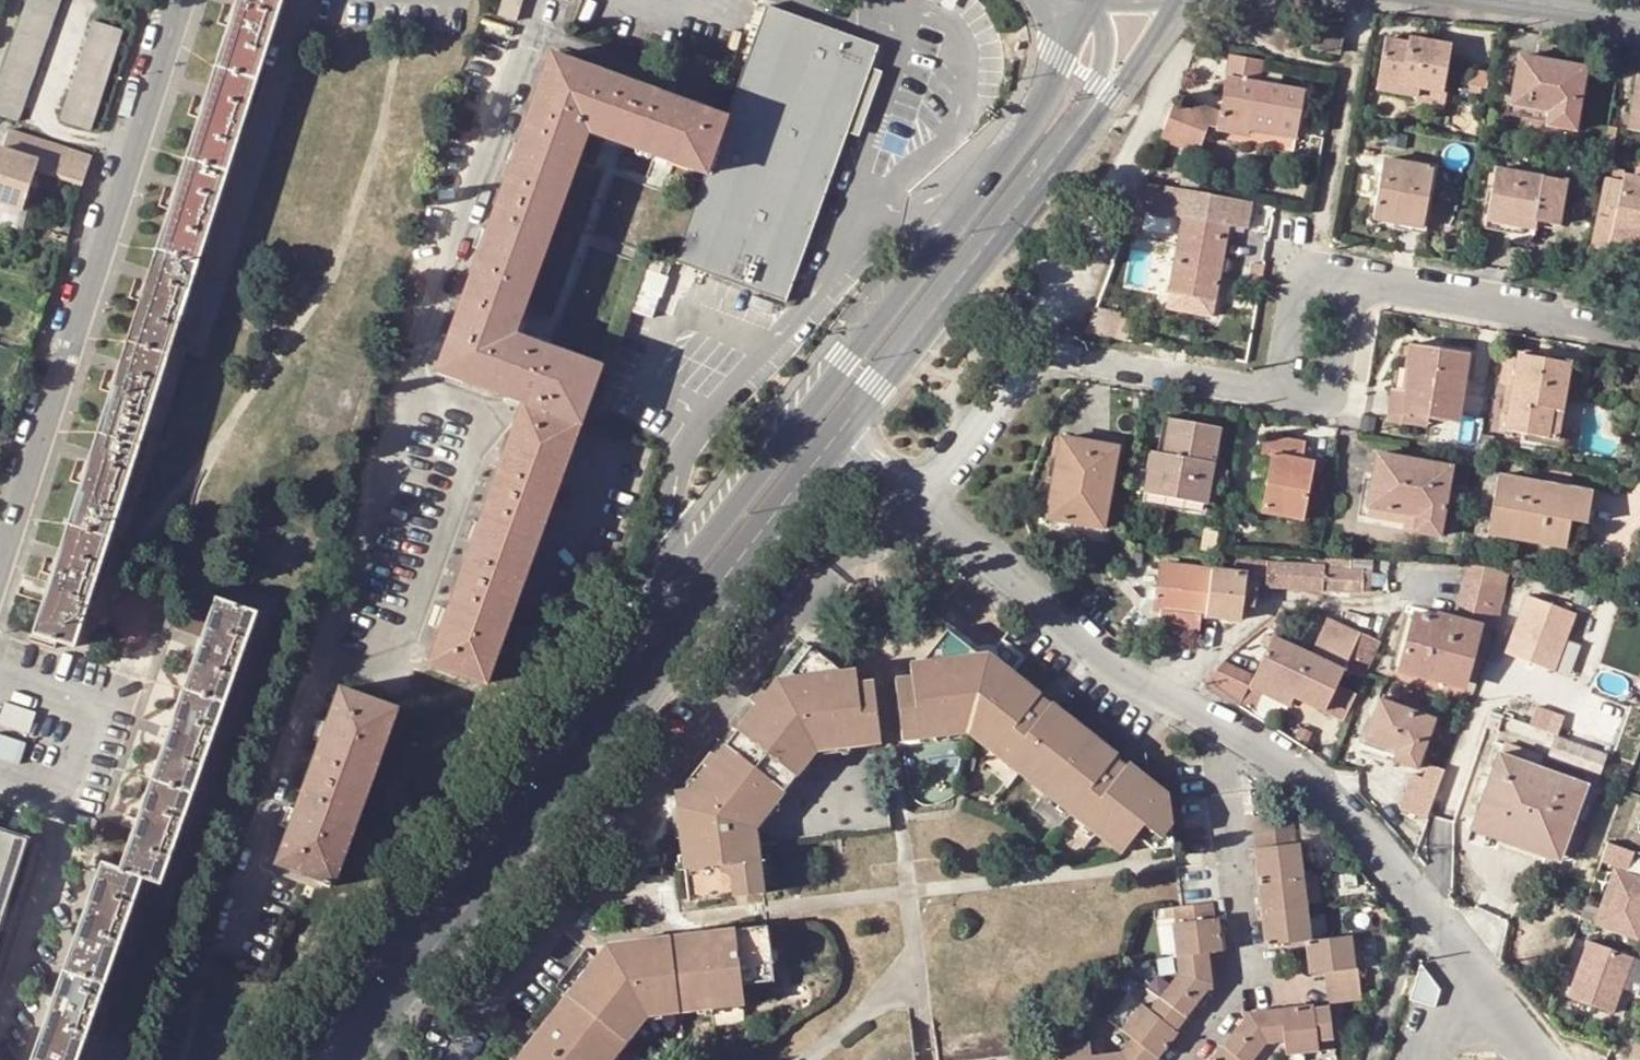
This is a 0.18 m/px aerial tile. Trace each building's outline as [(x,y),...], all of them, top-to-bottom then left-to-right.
[(58,0),(25,0),(0,71),(0,116),(10,120),(15,122),(58,0)] [(231,9),(225,29),(212,70),(253,84),(280,0),(234,0),(231,9)] [(521,0),(499,0),(494,15),(514,22),(521,0)] [(725,120),(705,175),(673,263),(784,303),(876,48),(814,26),(764,8),(738,85),(725,120)] [(89,130),(120,30),(92,21),(59,120),(89,130)] [(1316,26),(1312,48),(1338,54),(1343,31),(1316,26)] [(1410,37),(1409,41),(1388,37),(1378,89),(1419,97),(1421,89),(1442,93),(1451,45),(1410,37)] [(1249,137),(1250,130),(1295,139),(1303,91),(1261,81),(1265,60),(1233,54),(1221,113),(1198,104),(1195,112),(1175,103),(1160,143),(1200,156),(1211,129),(1249,137)] [(1518,55),(1508,106),(1546,112),(1545,120),(1545,123),(1575,130),(1586,67),(1518,55)] [(598,369),(640,252),(672,165),(705,175),(725,120),(635,88),(547,57),(526,113),(495,201),(464,289),(434,372),(522,404),(579,424),(598,369)] [(1476,69),(1473,87),(1486,89),(1489,71),(1476,69)] [(196,119),(183,162),(224,175),(253,84),(212,70),(202,102),(196,119)] [(1637,74),(1627,128),(1639,130),(1639,75),(1637,74)] [(1545,120),(1546,112),(1508,106),(1507,113),(1545,120)] [(34,168),(81,183),(90,156),(63,148),(8,129),(1,148),(0,148),(0,203),(20,209),(28,186),(33,188),(35,182),(29,181),(34,168)] [(1433,166),(1384,158),(1373,220),(1395,224),(1396,218),(1423,223),(1433,166)] [(167,211),(154,253),(195,266),(224,175),(183,162),(173,193),(167,211)] [(1495,168),(1486,220),(1535,230),(1537,221),(1558,225),(1566,179),(1495,168)] [(1617,208),(1610,240),(1639,246),(1639,178),(1623,174),(1622,179),(1612,177),(1607,206),(1617,208)] [(1612,177),(1604,176),(1591,247),(1609,252),(1610,240),(1617,208),(1607,206),(1612,177)] [(1215,301),(1235,199),(1175,188),(1145,182),(1133,213),(1171,221),(1172,216),(1182,218),(1167,291),(1172,292),(1215,301)] [(20,209),(0,203),(0,222),(14,226),(20,209)] [(1423,223),(1396,218),(1395,224),(1422,229),(1423,223)] [(138,303),(125,343),(166,357),(195,266),(154,253),(143,286),(138,303)] [(1213,317),(1215,301),(1172,292),(1169,308),(1213,317)] [(1122,311),(1097,306),(1087,332),(1115,338),(1122,311)] [(109,396),(96,437),(137,449),(166,357),(125,343),(115,376),(109,396)] [(1408,343),(1403,368),(1407,369),(1400,414),(1427,419),(1455,424),(1467,354),(1408,343)] [(1519,357),(1508,355),(1503,382),(1514,384),(1504,431),(1549,439),(1553,410),(1562,411),(1570,363),(1520,354),(1519,357)] [(1386,421),(1426,427),(1427,419),(1400,414),(1407,369),(1403,368),(1395,367),(1386,421)] [(428,665),(486,685),(517,597),(548,510),(579,424),(522,404),(491,490),(459,579),(428,665)] [(1562,411),(1553,410),(1549,439),(1557,440),(1562,411)] [(1206,506),(1221,429),(1169,419),(1163,453),(1150,451),(1143,493),(1206,506)] [(1302,460),(1305,441),(1265,434),(1262,453),(1272,455),(1261,514),(1302,522),(1314,462),(1302,460)] [(1059,436),(1057,453),(1060,453),(1048,519),(1104,530),(1118,446),(1059,436)] [(87,466),(67,526),(108,541),(137,449),(96,437),(87,466)] [(1048,452),(1034,517),(1048,519),(1060,453),(1057,453),(1048,452)] [(1377,452),(1366,507),(1414,516),(1412,531),(1439,537),(1452,465),(1377,452)] [(1498,476),(1490,518),(1518,522),(1517,531),(1566,541),(1571,520),(1585,523),(1590,492),(1498,476)] [(1366,507),(1364,517),(1402,524),(1401,530),(1412,531),(1414,516),(1366,507)] [(1490,518),(1487,536),(1564,549),(1566,541),(1517,531),(1518,522),(1490,518)] [(73,649),(108,541),(67,526),(56,564),(51,578),(33,636),(73,649)] [(1203,536),(1200,551),(1213,553),(1216,538),(1203,536)] [(1235,560),(1234,572),(1209,570),(1205,615),(1241,618),(1241,602),(1251,603),(1251,600),(1253,586),(1255,561),(1235,560)] [(1255,561),(1253,586),(1258,586),(1264,586),(1265,565),(1265,562),(1255,561)] [(1199,615),(1205,615),(1209,570),(1159,564),(1157,587),(1155,598),(1154,610),(1159,611),(1199,615)] [(1265,565),(1264,586),(1277,587),(1279,587),(1321,589),(1323,571),(1323,568),(1265,565)] [(1588,588),(1591,572),(1581,570),(1577,586),(1588,588)] [(1362,592),(1362,589),(1370,589),(1371,574),(1323,571),(1321,589),(1362,592)] [(1482,624),(1486,626),(1495,584),(1467,577),(1457,618),(1482,624)] [(1505,587),(1495,584),(1486,626),(1496,628),(1505,587)] [(1157,587),(1147,586),(1146,597),(1155,598),(1157,587)] [(1505,654),(1558,668),(1574,607),(1521,593),(1505,654)] [(213,596),(121,875),(144,882),(162,888),(254,609),(213,596)] [(1199,615),(1159,611),(1157,630),(1197,635),(1199,615)] [(1427,671),(1467,681),(1477,640),(1438,631),(1440,618),(1414,613),(1400,668),(1426,675),(1427,671)] [(1438,631),(1477,640),(1482,624),(1457,618),(1448,616),(1447,620),(1440,618),(1438,631)] [(1255,677),(1253,679),(1293,698),(1345,721),(1356,695),(1335,688),(1343,671),(1350,674),(1362,680),(1379,644),(1360,635),(1326,619),(1309,654),(1274,636),(1255,677)] [(964,733),(1010,675),(948,626),(920,661),(919,663),(905,666),(907,678),(892,680),(899,740),(928,737),(964,733)] [(759,893),(754,845),(887,830),(877,742),(870,683),(854,685),(852,671),(839,673),(801,645),(673,808),(684,902),(759,893)] [(1247,687),(1253,676),(1222,661),(1205,683),(1240,701),(1247,687)] [(1462,698),(1467,681),(1427,671),(1426,675),(1423,687),(1462,698)] [(1345,684),(1358,690),(1362,680),(1350,674),(1345,684)] [(1010,675),(964,733),(1118,853),(1129,839),(1142,849),(1169,845),(1163,795),(1010,675)] [(1288,708),(1293,698),(1253,679),(1249,688),(1288,708)] [(394,710),(338,690),(308,776),(276,865),(332,885),(363,796),(394,710)] [(1418,767),(1434,717),(1378,696),(1364,735),(1398,748),(1394,758),(1418,767)] [(35,709),(5,701),(0,720),(0,723),(29,731),(35,709)] [(18,739),(0,733),(0,754),(12,758),(18,739)] [(1599,781),(1608,756),(1555,737),(1545,761),(1599,781)] [(1500,752),(1475,818),(1552,846),(1577,780),(1500,752)] [(1413,772),(1400,807),(1428,817),(1445,768),(1429,762),(1426,770),(1423,776),(1413,772)] [(1588,784),(1577,780),(1552,846),(1475,818),(1471,828),(1558,861),(1588,784)] [(1250,814),(1254,844),(1291,841),(1286,810),(1250,814)] [(0,833),(0,930),(29,842),(0,833)] [(1250,845),(1254,878),(1299,874),(1295,841),(1291,841),(1254,844),(1250,845)] [(1605,844),(1599,859),(1617,866),(1596,928),(1639,943),(1639,941),(1639,879),(1628,875),(1635,855),(1605,844)] [(144,882),(121,875),(103,868),(40,1059),(85,1059),(144,882)] [(1303,907),(1303,902),(1299,874),(1254,878),(1258,911),(1303,907)] [(1318,874),(1299,874),(1303,902),(1321,901),(1318,874)] [(1171,904),(1172,910),(1172,921),(1210,916),(1209,901),(1176,904),(1171,904)] [(1262,943),(1303,938),(1307,938),(1303,907),(1258,911),(1262,943)] [(1214,916),(1210,916),(1172,921),(1169,921),(1173,953),(1207,949),(1218,948),(1214,916)] [(641,1015),(739,1002),(738,985),(769,982),(765,944),(763,924),(737,927),(602,945),(511,1059),(605,1059),(641,1015)] [(1306,971),(1323,970),(1352,966),(1347,933),(1307,938),(1303,938),(1306,971)] [(1568,999),(1611,1014),(1631,957),(1587,942),(1568,999)] [(1166,984),(1156,997),(1182,1017),(1193,1003),(1206,986),(1211,986),(1207,949),(1173,953),(1175,973),(1166,984)] [(1323,970),(1324,985),(1326,1003),(1359,999),(1357,982),(1356,965),(1352,966),(1323,970)] [(1172,1030),(1182,1017),(1156,997),(1147,1009),(1138,1003),(1118,1029),(1128,1039),(1156,1059),(1175,1033),(1172,1030)] [(1313,1004),(1279,1008),(1283,1041),(1285,1053),(1316,1050),(1315,1040),(1330,1039),(1326,1003),(1313,1004)] [(1279,1008),(1243,1011),(1244,1019),(1233,1033),(1222,1047),(1238,1059),(1250,1059),(1257,1051),(1263,1043),(1283,1041),(1279,1008)] [(988,1034),(934,1038),(936,1059),(980,1059),(1037,1054),(1035,1028),(988,1034)] [(1088,1057),(1088,1059),(1155,1059),(1156,1059),(1128,1039),(1115,1054),(1103,1055),(1088,1057)] [(912,1040),(873,1044),(876,1059),(914,1059),(912,1040)] [(873,1044),(847,1047),(849,1059),(876,1059),(873,1044)] [(1088,1057),(1086,1044),(1052,1048),(1053,1052),(1054,1059),(1088,1059),(1088,1057)] [(1211,1059),(1238,1059),(1222,1047),(1211,1059)]
